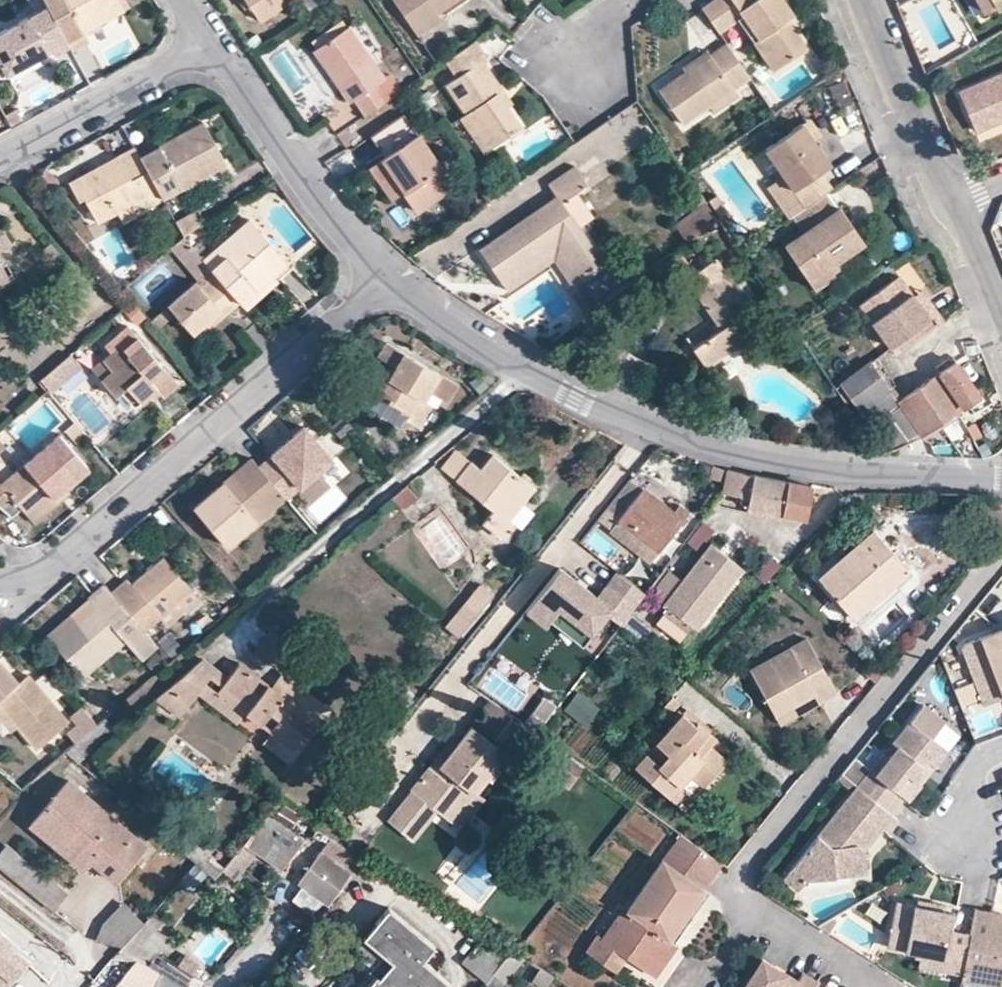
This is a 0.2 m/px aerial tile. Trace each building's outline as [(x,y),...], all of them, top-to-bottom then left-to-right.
[(46,5),(69,45),(71,50),(86,41),(81,29),(121,8),(117,0),(44,0),(46,5)] [(260,20),(291,0),(247,0),(260,20)] [(417,35),(442,20),(438,14),(458,0),(394,0),(417,35)] [(720,31),(738,19),(743,16),(758,36),(753,40),(771,69),(805,46),(786,17),(792,13),(784,0),(712,0),(704,5),(720,31)] [(5,73),(51,48),(54,53),(69,45),(46,5),(0,30),(0,64),(5,73)] [(701,39),(715,28),(700,10),(687,21),(701,39)] [(743,16),(738,19),(753,40),(758,36),(743,16)] [(365,115),(395,95),(384,78),(350,26),(314,49),(349,102),(354,99),(365,115)] [(459,117),(484,152),(522,126),(508,105),(512,102),(484,59),(488,57),(477,39),(445,61),(456,78),(446,85),(465,113),(459,117)] [(659,89),(683,124),(709,105),(714,112),(738,95),(735,88),(751,78),(727,41),(709,54),(706,50),(682,67),(686,71),(659,89)] [(978,131),(1001,121),(1001,71),(960,90),(978,131)] [(390,74),(384,78),(395,95),(401,91),(390,74)] [(405,191),(416,210),(453,185),(405,113),(372,135),(386,157),(385,157),(406,190),(405,191)] [(158,189),(162,198),(224,164),(202,121),(182,132),(186,140),(163,152),(170,165),(150,176),(158,189)] [(818,168),(828,161),(801,124),(765,149),(783,175),(792,187),(818,168)] [(140,155),(150,176),(170,165),(163,152),(186,140),(182,132),(140,155)] [(84,196),(97,221),(116,210),(158,189),(150,176),(140,155),(134,146),(120,152),(123,160),(105,170),(101,163),(69,181),(78,198),(84,196)] [(105,170),(123,160),(120,152),(101,163),(105,170)] [(405,191),(406,190),(385,157),(372,166),(394,199),(405,191)] [(478,251),(505,292),(552,261),(568,286),(600,265),(559,203),(584,186),(573,168),(545,186),(555,200),(478,251)] [(825,192),(832,187),(818,168),(792,187),(804,206),(825,192)] [(783,175),(767,187),(789,217),(792,215),(804,206),(792,187),(783,175)] [(158,189),(116,210),(121,219),(162,198),(158,189)] [(804,206),(792,215),(802,230),(783,243),(809,279),(835,261),(863,241),(838,205),(834,207),(825,192),(804,206)] [(720,218),(728,212),(717,196),(709,203),(720,218)] [(687,241),(717,220),(707,204),(676,225),(687,241)] [(181,233),(198,220),(190,210),(174,221),(181,233)] [(237,301),(239,303),(271,275),(285,263),(248,221),(202,260),(209,268),(214,273),(237,301)] [(9,242),(0,225),(0,247),(9,242)] [(177,254),(188,245),(181,237),(169,247),(177,254)] [(30,257),(42,271),(60,256),(48,241),(30,257)] [(177,254),(198,278),(209,268),(202,260),(188,245),(177,254)] [(837,265),(835,261),(809,279),(814,286),(833,272),(831,270),(837,265)] [(690,350),(703,370),(760,332),(714,262),(684,282),(717,333),(690,350)] [(166,305),(190,332),(217,309),(222,314),(237,301),(214,273),(198,288),(193,281),(166,305)] [(271,275),(239,303),(246,311),(276,283),(271,275)] [(887,350),(928,322),(920,310),(925,306),(923,304),(915,310),(908,300),(895,280),(857,306),(887,350)] [(923,304),(917,294),(908,300),(915,310),(923,304)] [(928,322),(933,318),(925,306),(920,310),(928,322)] [(217,309),(190,332),(196,338),(222,314),(217,309)] [(884,352),(891,360),(933,330),(928,322),(887,350),(884,352)] [(99,377),(115,394),(120,390),(131,403),(138,403),(147,394),(155,388),(159,392),(163,397),(178,384),(141,341),(126,353),(119,345),(100,360),(107,370),(99,377)] [(382,376),(373,393),(408,412),(403,421),(419,430),(433,405),(422,399),(438,371),(385,341),(377,355),(389,362),(397,366),(389,380),(382,376)] [(78,366),(68,355),(48,373),(57,383),(78,366)] [(107,370),(100,360),(92,367),(99,377),(107,370)] [(389,380),(397,366),(389,362),(382,376),(389,380)] [(839,384),(857,414),(888,393),(869,363),(839,384)] [(897,404),(888,393),(857,414),(866,427),(864,428),(884,458),(919,435),(977,395),(955,364),(937,375),(897,404)] [(57,383),(48,373),(38,381),(47,392),(57,383)] [(155,388),(147,394),(152,400),(159,392),(155,388)] [(269,455),(258,465),(277,489),(283,495),(286,499),(318,470),(330,459),(302,426),(269,455)] [(2,508),(13,499),(28,516),(63,486),(86,466),(59,435),(0,485),(0,484),(0,506),(2,508)] [(456,480),(469,463),(453,450),(440,468),(456,480)] [(330,459),(318,470),(329,483),(347,467),(336,454),(330,459)] [(469,463),(456,480),(492,508),(482,522),(500,536),(510,523),(508,520),(520,504),(515,499),(527,483),(491,456),(479,471),(469,463)] [(216,488),(193,508),(225,544),(270,507),(264,501),(277,489),(258,465),(252,458),(239,468),(234,472),(238,477),(219,492),(216,488)] [(711,466),(708,477),(724,481),(727,470),(711,466)] [(724,481),(722,492),(748,497),(782,505),(787,483),(763,478),(760,477),(744,474),(727,470),(724,481)] [(219,492),(238,477),(234,472),(216,488),(219,492)] [(627,478),(604,507),(619,517),(657,548),(686,513),(677,505),(670,513),(627,478)] [(527,483),(515,499),(520,504),(533,488),(527,483)] [(782,505),(781,513),(805,518),(811,488),(787,483),(782,505)] [(63,486),(28,516),(34,523),(69,494),(63,486)] [(407,487),(393,498),(401,509),(416,498),(407,487)] [(277,489),(264,501),(270,507),(283,495),(277,489)] [(782,505),(748,497),(746,505),(781,513),(782,505)] [(657,548),(619,517),(608,531),(647,561),(657,548)] [(871,530),(818,577),(852,617),(867,604),(861,597),(884,577),(890,584),(906,570),(871,530)] [(696,629),(742,569),(710,544),(664,604),(689,623),(696,629)] [(126,577),(111,592),(144,631),(159,616),(191,589),(163,555),(130,583),(126,577)] [(600,599),(558,565),(526,605),(548,622),(551,619),(559,609),(591,635),(606,616),(618,626),(645,593),(620,574),(600,599)] [(884,577),(861,597),(867,604),(890,584),(884,577)] [(95,609),(54,644),(82,675),(123,640),(138,658),(155,645),(144,631),(111,592),(104,584),(87,599),(95,609)] [(479,584),(455,613),(467,623),(492,594),(479,584)] [(191,589),(159,616),(167,626),(199,598),(191,589)] [(54,644),(95,609),(87,599),(46,633),(54,644)] [(689,623),(664,604),(651,620),(677,639),(689,623)] [(551,619),(584,645),(591,635),(559,609),(551,619)] [(467,623),(455,613),(447,622),(459,632),(467,623)] [(966,642),(961,647),(982,703),(1001,695),(1001,629),(966,642)] [(270,630),(254,651),(272,666),(289,644),(270,630)] [(805,640),(750,671),(773,714),(811,694),(815,703),(834,692),(805,640)] [(196,694),(216,668),(204,659),(155,700),(165,707),(174,694),(188,704),(196,694)] [(16,724),(36,746),(66,720),(26,674),(18,680),(0,661),(0,705),(16,724)] [(229,677),(221,686),(249,707),(244,713),(258,724),(263,717),(275,726),(270,733),(296,753),(329,709),(281,672),(270,686),(240,663),(229,677)] [(216,668),(196,694),(236,724),(244,713),(249,707),(221,686),(229,677),(216,668)] [(188,704),(174,694),(165,707),(179,716),(188,704)] [(811,694),(773,714),(777,724),(815,703),(811,694)] [(547,723),(559,705),(545,697),(534,715),(547,723)] [(855,786),(867,796),(886,812),(901,793),(905,795),(919,777),(914,774),(921,765),(926,769),(945,746),(929,732),(942,715),(922,697),(891,734),(895,738),(886,750),(881,746),(851,783),(855,786)] [(0,705),(0,721),(9,731),(16,724),(0,705)] [(105,717),(96,725),(66,752),(86,770),(120,738),(116,731),(105,717)] [(643,757),(632,769),(667,801),(686,779),(702,792),(724,767),(707,752),(698,744),(706,735),(697,726),(693,730),(678,718),(651,749),(661,757),(653,766),(643,757)] [(433,761),(412,787),(437,808),(459,825),(481,798),(473,792),(503,754),(471,727),(455,747),(440,766),(433,761)] [(296,753),(270,733),(262,744),(288,763),(296,753)] [(715,743),(706,735),(698,744),(707,752),(715,743)] [(440,766),(455,747),(448,742),(433,761),(440,766)] [(651,749),(643,757),(653,766),(661,757),(651,749)] [(575,776),(557,764),(549,775),(567,788),(575,776)] [(919,777),(926,769),(921,765),(914,774),(919,777)] [(851,783),(839,774),(833,781),(847,794),(855,786),(851,783)] [(33,819),(48,832),(46,836),(84,869),(92,860),(114,879),(143,843),(66,779),(33,819)] [(847,794),(779,878),(794,890),(803,880),(861,873),(860,851),(877,829),(883,833),(895,819),(886,812),(867,796),(855,786),(847,794)] [(437,808),(412,787),(386,820),(411,840),(437,808)] [(168,816),(157,830),(195,862),(214,879),(226,865),(168,816)] [(300,840),(267,816),(226,865),(235,876),(256,853),(278,868),(300,840)] [(668,939),(719,864),(678,835),(625,910),(604,941),(598,937),(595,935),(583,953),(616,975),(628,958),(646,971),(668,939)] [(16,882),(29,865),(3,844),(0,848),(0,869),(16,882)] [(360,863),(341,848),(330,861),(321,853),(301,879),(328,897),(346,874),(349,877),(360,863)] [(29,865),(16,882),(52,911),(66,893),(29,865)] [(183,873),(162,912),(182,923),(203,884),(183,873)] [(125,943),(153,911),(132,894),(103,928),(120,943),(125,943)] [(913,908),(938,913),(939,906),(914,901),(913,908)] [(973,903),(966,936),(959,974),(1001,983),(1001,918),(999,917),(988,915),(989,907),(973,903)] [(893,904),(884,948),(912,954),(911,959),(918,960),(939,964),(938,972),(958,978),(959,974),(966,936),(946,933),(948,924),(937,921),(938,913),(913,908),(893,904)] [(621,906),(598,937),(604,941),(625,910),(621,906)] [(1000,908),(989,907),(988,915),(999,917),(1000,908)] [(365,986),(444,986),(448,983),(420,961),(432,945),(387,908),(374,923),(382,930),(371,944),(379,952),(391,961),(378,977),(375,974),(365,986)] [(938,913),(937,921),(948,924),(949,915),(938,913)] [(374,923),(362,937),(371,944),(382,930),(374,923)] [(486,976),(508,949),(504,947),(480,932),(461,956),(486,976)] [(0,933),(0,986),(2,986),(25,959),(6,944),(9,940),(0,933)] [(510,937),(504,947),(508,949),(511,951),(514,953),(519,943),(510,937)] [(668,939),(646,971),(655,977),(677,945),(668,939)] [(514,953),(511,951),(494,971),(506,981),(524,959),(514,953)] [(379,952),(366,967),(375,974),(378,977),(391,961),(379,952)] [(741,986),(810,986),(815,980),(801,971),(795,980),(782,971),(777,978),(770,973),(774,966),(761,957),(741,986)] [(112,986),(152,986),(158,974),(135,960),(112,986)] [(939,964),(918,960),(916,968),(938,972),(939,964)] [(782,971),(774,966),(770,973),(777,978),(782,971)] [(539,968),(530,983),(536,986),(548,986),(554,977),(539,968)] [(183,984),(158,974),(152,986),(181,986),(183,984)]
